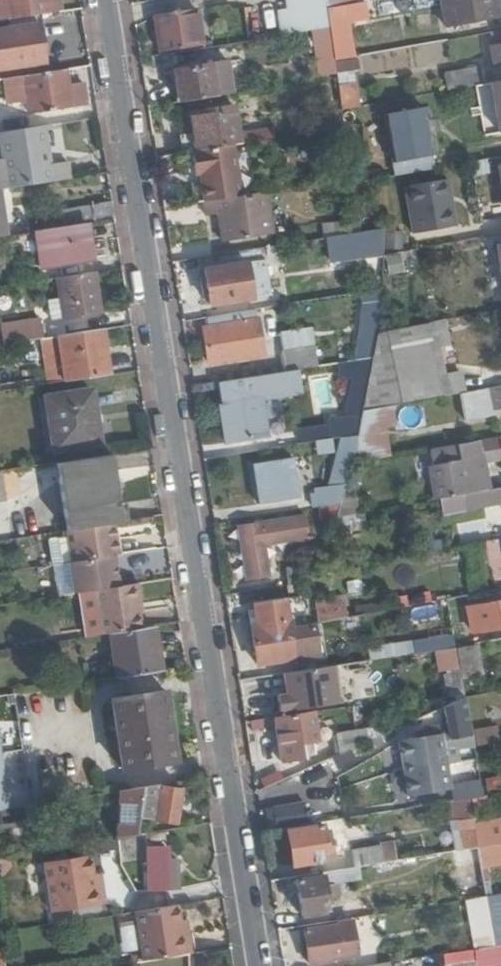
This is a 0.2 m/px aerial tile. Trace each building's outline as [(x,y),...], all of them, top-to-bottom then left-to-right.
[(63,10),(61,0),(0,0),(0,20),(63,10)] [(325,0),(312,0),(313,12),(303,14),(306,32),(329,28),(328,22),(327,10),(325,0)] [(327,10),(353,5),(352,0),(325,0),(327,10)] [(378,12),(376,0),(353,5),(327,10),(328,22),(378,12)] [(493,0),(440,0),(445,28),(497,19),(493,0)] [(195,11),(154,16),(159,51),(200,46),(195,11)] [(46,62),(40,25),(0,32),(0,69),(46,62)] [(500,64),(500,43),(490,45),(494,65),(500,64)] [(357,60),(336,63),(337,73),(358,70),(357,60)] [(175,68),(179,101),(215,96),(211,64),(175,68)] [(450,90),(483,84),(479,67),(447,73),(450,90)] [(71,89),(68,68),(26,75),(32,113),(74,107),(71,89)] [(492,82),(500,131),(500,81),(492,82)] [(357,84),(340,88),(344,110),(361,107),(357,84)] [(83,88),(71,89),(74,107),(85,105),(83,88)] [(226,145),(241,143),(236,108),(191,112),(196,149),(226,145)] [(421,110),(389,115),(398,163),(430,157),(421,110)] [(51,162),(45,124),(3,131),(13,187),(72,177),(69,159),(51,162)] [(246,141),(274,139),(273,127),(245,130),(246,141)] [(196,149),(187,150),(194,203),(201,202),(233,197),(226,145),(196,149)] [(448,179),(406,186),(415,235),(457,227),(448,179)] [(277,231),(270,192),(233,197),(201,202),(203,215),(218,213),(222,241),(277,231)] [(326,240),(347,237),(347,218),(324,222),(326,240)] [(93,262),(86,222),(38,230),(44,270),(93,262)] [(389,274),(405,271),(401,253),(385,257),(389,274)] [(210,304),(253,298),(248,264),(207,270),(210,304)] [(101,313),(94,271),(59,277),(63,302),(51,303),(52,321),(101,313)] [(355,362),(375,360),(379,334),(382,304),(383,293),(365,295),(355,362)] [(262,355),(256,310),(208,316),(210,328),(205,329),(210,362),(262,355)] [(10,323),(13,343),(43,338),(40,318),(10,323)] [(366,413),(398,407),(446,398),(430,324),(379,334),(375,360),(366,413)] [(111,374),(104,327),(59,335),(67,381),(111,374)] [(301,370),(318,367),(311,329),(280,334),(286,372),(301,370)] [(360,437),(366,413),(375,360),(355,362),(347,418),(332,421),(334,440),(342,439),(360,437)] [(304,394),(301,370),(286,372),(223,380),(226,404),(224,404),(224,406),(248,403),(247,400),(264,398),(264,399),(304,394)] [(480,391),(462,395),(467,420),(496,415),(495,410),(500,409),(500,387),(480,391)] [(100,443),(91,390),(46,398),(55,451),(100,443)] [(265,407),(264,399),(264,398),(247,400),(248,403),(224,406),(229,442),(269,436),(267,418),(273,417),(271,406),(265,407)] [(364,464),(385,460),(380,431),(402,426),(398,407),(366,413),(360,437),(352,466),(364,464)] [(298,428),(300,442),(326,439),(324,424),(298,428)] [(313,495),(314,508),(319,508),(341,504),(352,466),(360,437),(342,439),(333,488),(317,490),(318,495),(313,495)] [(336,452),(334,440),(317,443),(319,454),(336,452)] [(434,502),(469,495),(464,471),(478,469),(479,476),(488,474),(487,467),(500,464),(500,442),(460,450),(462,459),(427,465),(434,502)] [(113,452),(58,461),(70,529),(114,522),(124,520),(113,452)] [(253,465),(259,504),(300,498),(295,459),(253,465)] [(370,514),(364,464),(352,466),(341,504),(336,521),(370,514)] [(482,493),(484,504),(500,501),(500,489),(482,493)] [(336,521),(341,504),(319,508),(321,523),(336,521)] [(500,522),(500,505),(485,508),(489,525),(500,522)] [(307,518),(239,527),(247,579),(269,576),(264,545),(310,539),(307,518)] [(114,522),(70,529),(67,530),(67,536),(70,561),(74,593),(97,589),(121,585),(117,552),(118,551),(114,522)] [(70,561),(67,536),(52,538),(55,563),(70,561)] [(493,570),(500,569),(500,541),(488,544),(493,570)] [(286,570),(288,586),(314,582),(317,574),(321,564),(286,570)] [(104,633),(112,632),(146,627),(139,582),(121,585),(97,589),(104,633)] [(318,622),(347,617),(344,593),(315,598),(318,622)] [(447,597),(455,649),(469,646),(461,594),(447,597)] [(464,606),(469,636),(500,630),(500,600),(464,606)] [(292,630),(288,607),(258,611),(250,613),(258,664),(319,656),(315,627),(310,628),(292,630)] [(119,675),(163,668),(157,625),(146,627),(112,632),(119,675)] [(432,650),(454,647),(452,634),(430,638),(432,650)] [(415,639),(368,648),(370,661),(418,652),(415,639)] [(469,646),(455,649),(459,674),(460,678),(483,675),(479,644),(469,646)] [(332,665),(279,672),(284,710),(337,702),(332,665)] [(444,677),(448,706),(463,699),(460,678),(459,674),(444,677)] [(124,769),(178,760),(165,688),(112,697),(124,769)] [(472,750),(464,706),(461,707),(436,718),(439,742),(398,748),(407,804),(449,796),(443,756),(472,750)] [(275,718),(281,762),(304,759),(313,754),(311,740),(316,739),(312,712),(275,718)] [(500,742),(500,741),(497,725),(474,730),(478,747),(500,742)] [(331,737),(338,755),(362,744),(357,733),(331,737)] [(262,772),(261,785),(281,786),(281,772),(262,772)] [(171,788),(184,789),(192,790),(193,778),(172,782),(171,788)] [(175,829),(178,828),(184,789),(171,788),(172,782),(114,791),(113,838),(139,834),(140,822),(175,829)] [(478,856),(481,876),(500,873),(500,825),(474,831),(478,856)] [(343,826),(320,830),(320,833),(288,838),(294,875),(326,869),(326,861),(348,856),(343,826)] [(356,859),(358,875),(398,868),(395,852),(356,859)] [(148,899),(176,900),(177,871),(168,870),(169,857),(149,856),(148,899)] [(474,906),(486,904),(481,876),(478,856),(466,858),(471,886),(462,888),(464,907),(474,906)] [(85,864),(39,871),(46,921),(100,912),(97,897),(90,898),(88,884),(85,864)] [(355,875),(321,880),(321,884),(295,888),(301,925),(322,921),(321,911),(325,910),(323,891),(337,889),(357,886),(355,875)] [(95,883),(88,884),(90,898),(97,897),(95,883)] [(337,889),(323,891),(325,910),(334,909),(333,904),(338,903),(337,889)] [(344,915),(373,912),(371,896),(342,899),(344,915)] [(494,954),(500,952),(500,901),(486,904),(474,906),(482,956),(494,954)] [(141,965),(165,965),(187,963),(191,962),(187,939),(186,940),(181,941),(177,913),(135,920),(141,965)] [(337,929),(338,933),(304,939),(308,965),(334,965),(357,962),(351,927),(337,929)] [(476,957),(477,965),(500,965),(500,952),(494,954),(482,956),(481,956),(476,957)] [(361,965),(402,965),(401,954),(360,961),(361,965)] [(441,963),(441,965),(477,965),(476,957),(441,963)]
